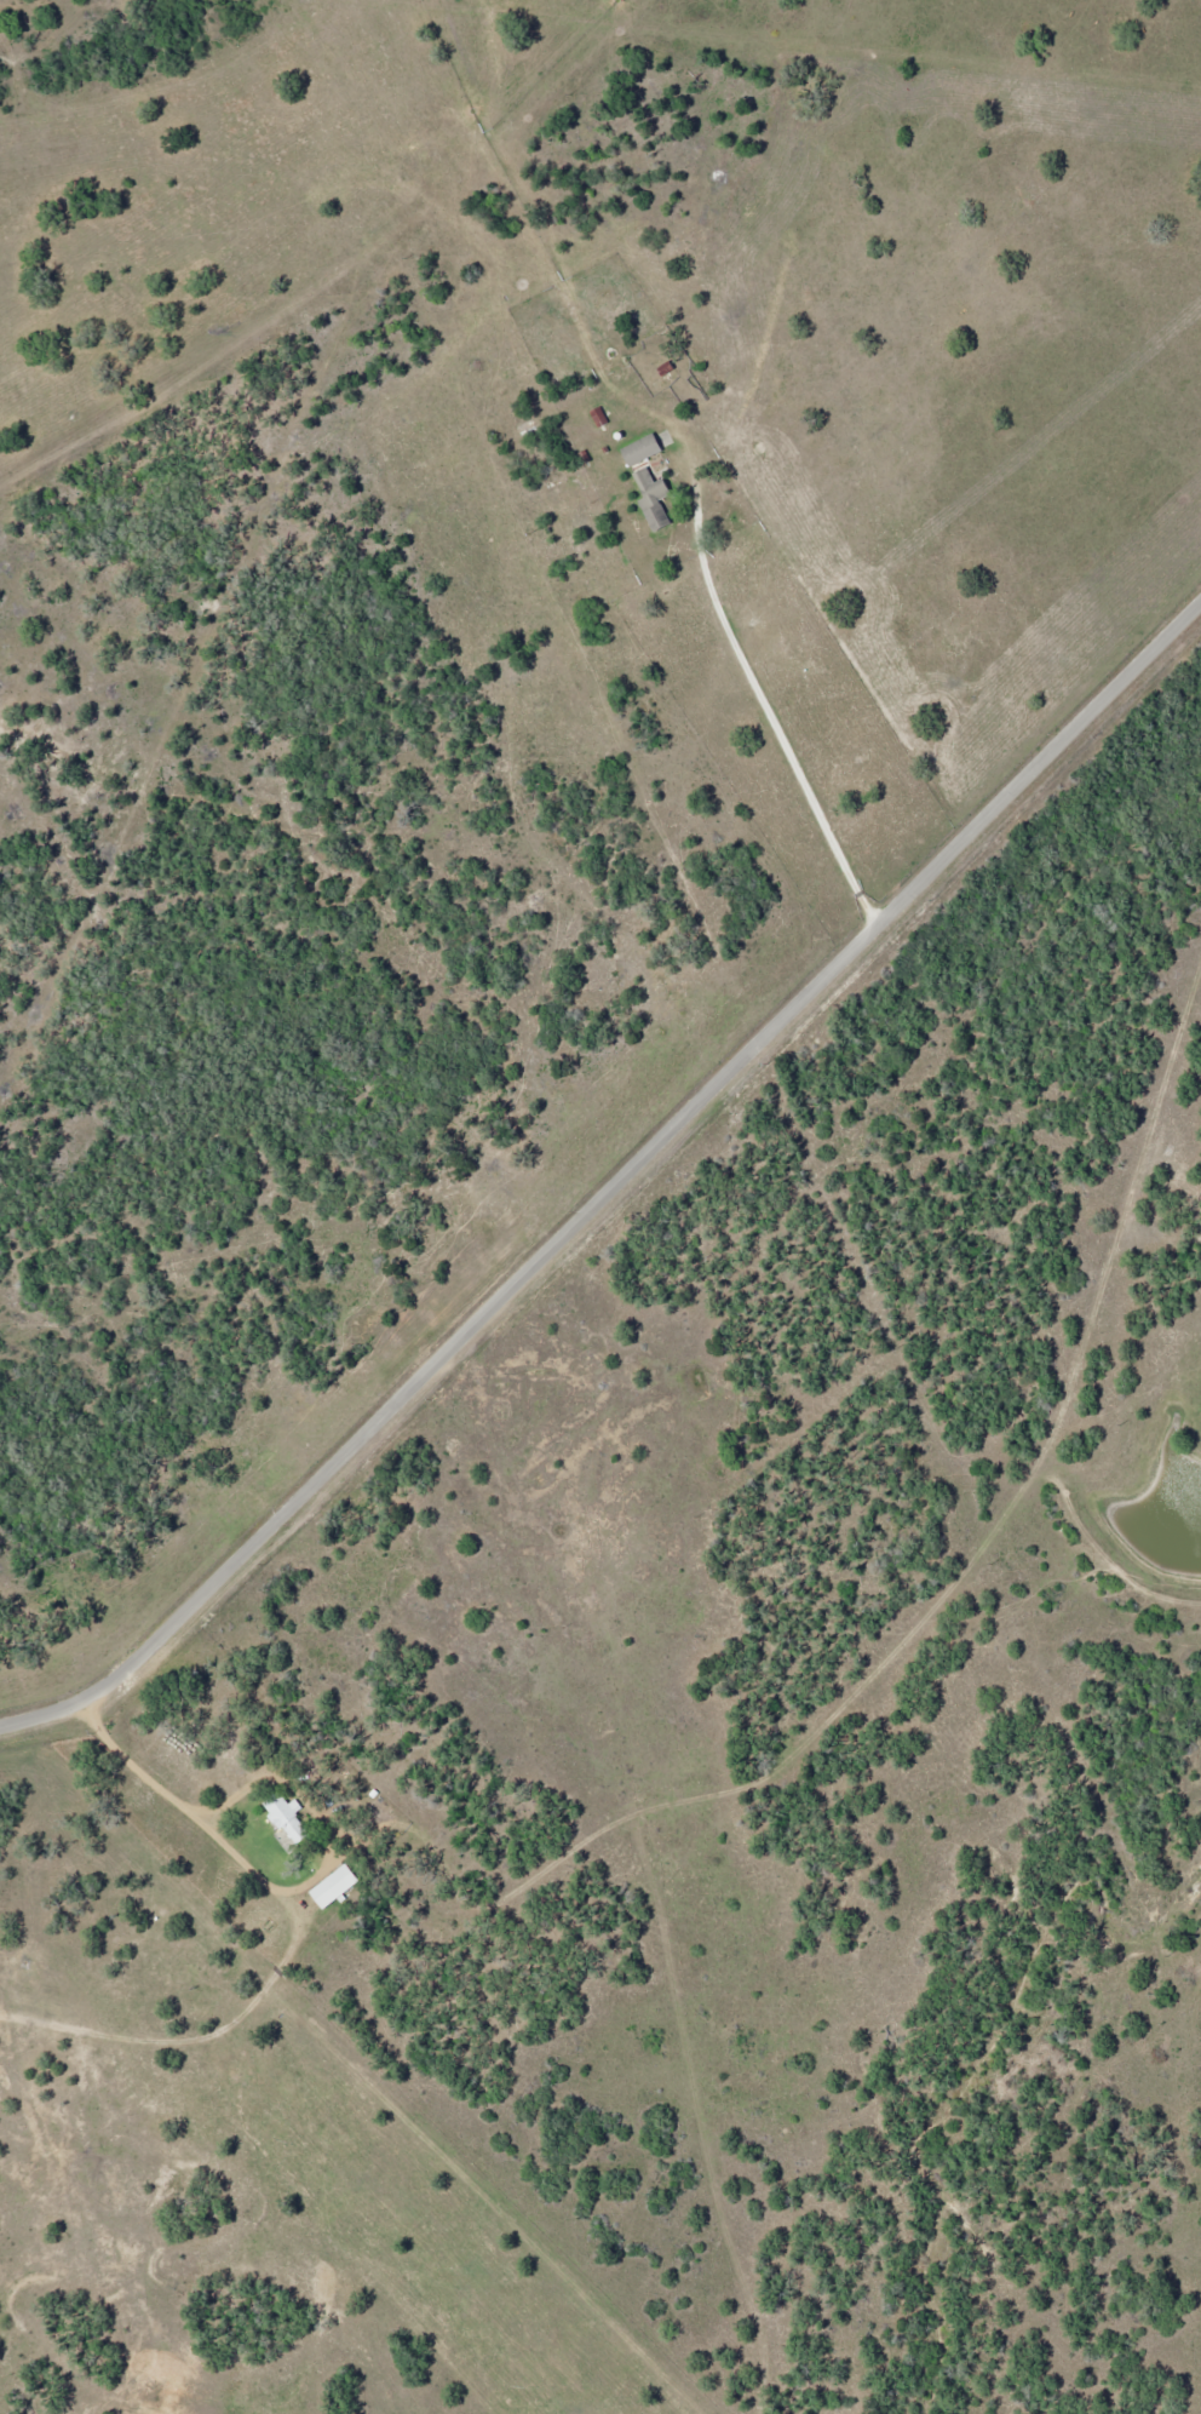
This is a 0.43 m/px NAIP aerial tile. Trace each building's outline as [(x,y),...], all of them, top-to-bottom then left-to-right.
[(664,382),(676,375),(664,356),(653,363),(664,382)] [(618,449),(627,466),(660,450),(651,433),(618,449)] [(631,472),(642,496),(637,499),(651,532),(670,524),(659,499),(669,494),(662,479),(652,484),(645,467),(631,472)] [(291,1847),(309,1833),(278,1790),(260,1804),(291,1847)] [(322,1910),(358,1880),(343,1863),(308,1892),(322,1910)]
